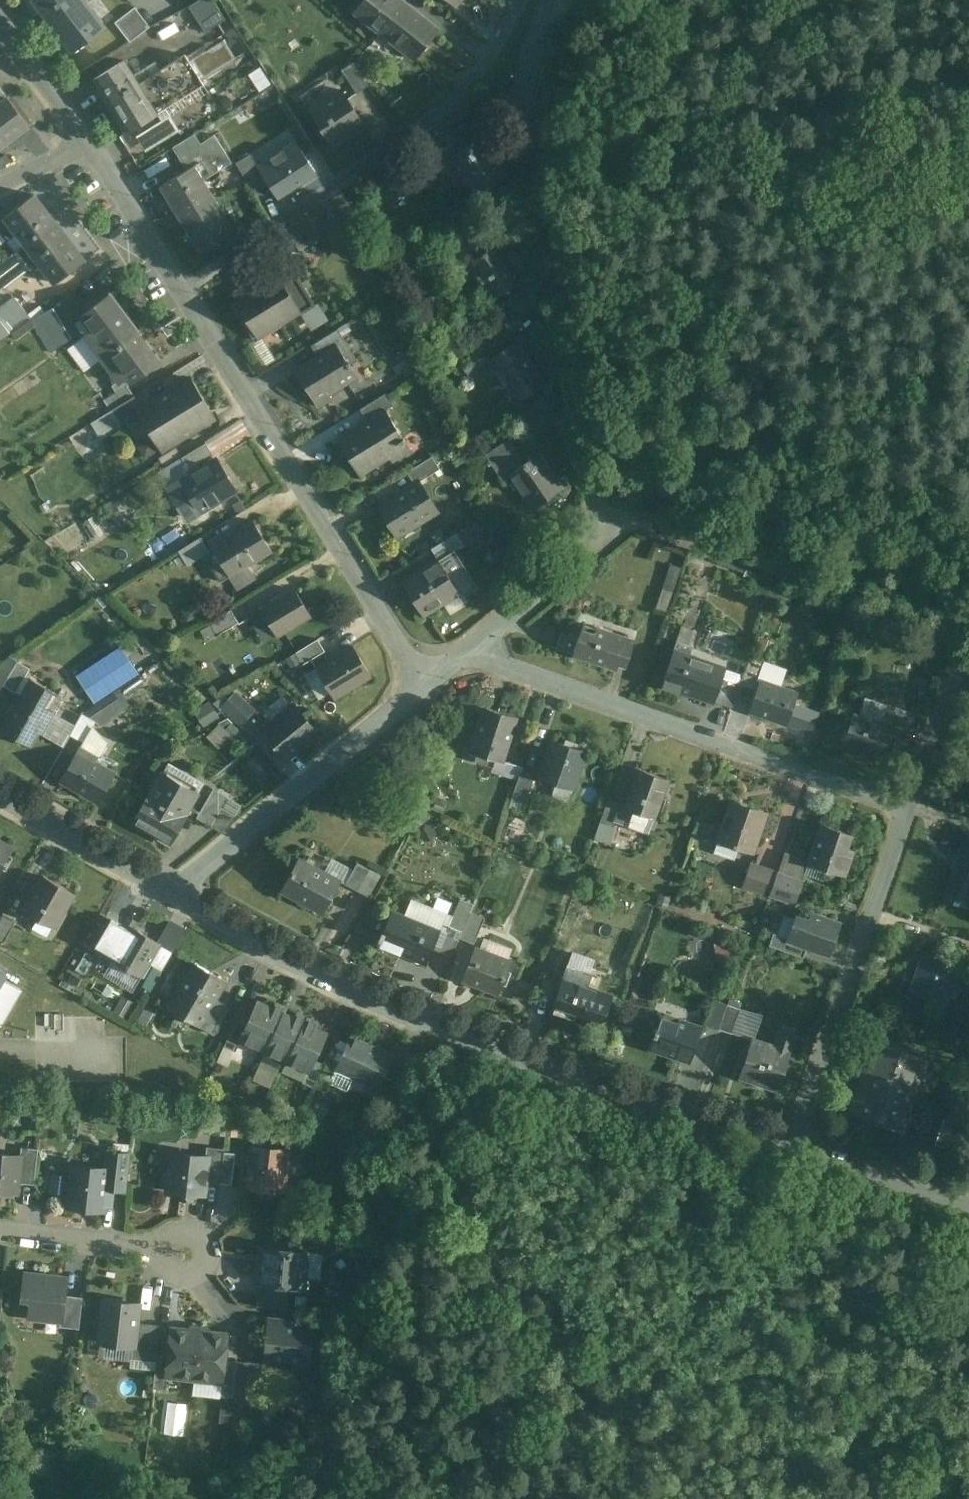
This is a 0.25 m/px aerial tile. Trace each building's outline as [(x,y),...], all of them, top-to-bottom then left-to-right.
[(50,24),(82,0),(33,0),(50,24)] [(50,24),(71,51),(104,27),(84,0),(82,0),(50,24)] [(189,7),(205,32),(225,20),(213,0),(200,0),(189,7)] [(355,11),(381,32),(404,1),(402,0),(364,0),(355,11)] [(439,29),(404,1),(381,32),(415,59),(439,29)] [(150,28),(135,8),(115,23),(130,43),(150,28)] [(225,41),(190,62),(202,82),(237,61),(225,41)] [(160,70),(138,83),(134,76),(125,61),(95,79),(127,133),(205,86),(202,82),(190,62),(186,55),(160,70)] [(368,86),(353,62),(341,70),(357,94),(368,86)] [(155,63),(134,76),(138,83),(160,70),(155,63)] [(339,86),(307,106),(310,111),(343,91),(339,86)] [(0,89),(0,147),(29,125),(8,97),(7,98),(0,89)] [(343,91),(310,111),(332,147),(334,146),(332,142),(361,125),(363,128),(365,127),(343,91)] [(143,149),(180,133),(172,116),(136,132),(143,149)] [(437,124),(416,138),(431,159),(440,152),(452,144),(437,124)] [(194,135),(173,147),(187,170),(188,171),(195,167),(208,159),(199,144),(194,135)] [(231,163),(214,135),(199,144),(208,159),(195,167),(203,181),(231,163)] [(459,154),(451,160),(475,195),(507,172),(483,138),(459,154)] [(256,165),(275,199),(314,176),(295,143),(256,165)] [(452,144),(440,152),(447,162),(451,160),(459,154),(452,144)] [(187,170),(160,187),(175,212),(209,190),(203,181),(195,167),(188,171),(187,170)] [(175,212),(174,212),(199,253),(234,231),(209,190),(175,212)] [(34,194),(0,220),(0,229),(9,240),(17,234),(25,245),(55,223),(34,194)] [(341,194),(308,217),(320,235),(353,211),(341,194)] [(307,216),(287,229),(301,249),(321,236),(320,235),(308,217),(307,216)] [(83,262),(55,223),(25,245),(42,268),(53,284),(83,262)] [(458,241),(440,253),(448,264),(466,252),(458,241)] [(0,263),(0,290),(29,269),(34,274),(42,268),(25,245),(0,263)] [(504,258),(496,246),(468,265),(481,285),(485,282),(496,298),(526,277),(510,254),(504,258)] [(289,265),(232,300),(256,340),(314,305),(289,265)] [(140,332),(110,293),(89,309),(90,311),(82,317),(93,331),(85,338),(101,358),(120,382),(121,384),(127,379),(132,384),(160,362),(138,334),(140,332)] [(0,311),(0,321),(11,335),(31,320),(16,298),(0,311)] [(53,309),(31,322),(50,353),(72,339),(53,309)] [(11,335),(0,321),(0,342),(11,335)] [(337,330),(317,342),(324,353),(344,341),(337,330)] [(85,338),(69,351),(84,370),(101,358),(85,338)] [(324,353),(295,371),(315,403),(347,383),(340,372),(357,362),(344,341),(324,353)] [(515,342),(492,359),(519,398),(543,382),(515,342)] [(478,350),(459,362),(467,374),(486,362),(478,350)] [(190,378),(141,408),(142,409),(138,412),(161,450),(214,418),(190,378)] [(127,379),(121,384),(120,382),(113,386),(118,393),(128,386),(129,387),(132,384),(127,379)] [(118,393),(105,401),(111,411),(135,397),(129,387),(128,386),(118,393)] [(385,393),(360,410),(366,420),(384,409),(384,410),(392,405),(385,393)] [(135,397),(111,411),(119,424),(138,412),(142,409),(141,408),(135,397)] [(366,420),(337,438),(360,475),(389,457),(385,451),(403,441),(404,440),(402,437),(401,437),(384,410),(384,409),(366,420)] [(111,411),(92,423),(101,438),(121,426),(119,424),(111,411)] [(403,441),(385,451),(389,457),(394,465),(411,454),(403,441)] [(206,442),(181,457),(189,470),(192,468),(192,467),(197,465),(196,463),(213,453),(206,442)] [(506,442),(487,456),(495,467),(514,454),(506,442)] [(177,448),(158,459),(163,468),(182,456),(177,448)] [(514,454),(495,467),(506,483),(512,479),(509,474),(522,465),(514,454)] [(522,465),(509,474),(512,479),(533,508),(561,489),(537,454),(522,465)] [(433,456),(410,470),(417,481),(419,481),(419,482),(441,469),(433,456)] [(181,457),(170,464),(180,480),(194,472),(192,468),(189,470),(181,457)] [(180,480),(169,487),(187,516),(198,509),(199,511),(235,489),(216,458),(194,472),(180,480)] [(417,481),(378,505),(394,531),(411,521),(413,526),(438,511),(419,482),(419,481),(417,481)] [(252,520),(212,544),(213,546),(208,549),(209,551),(205,553),(222,581),(232,575),(228,569),(251,556),(254,561),(271,551),(252,520)] [(180,523),(147,543),(158,560),(184,545),(182,542),(189,537),(180,523)] [(458,532),(468,549),(481,541),(472,524),(458,532)] [(456,534),(430,550),(438,561),(454,551),(455,552),(464,547),(456,534)] [(200,537),(178,550),(187,564),(205,553),(209,551),(208,549),(200,537)] [(438,561),(403,583),(423,616),(457,594),(460,599),(477,589),(455,552),(454,551),(438,561)] [(295,589),(261,609),(277,635),(310,615),(295,589)] [(231,608),(209,621),(217,634),(238,622),(231,608)] [(635,641),(583,624),(578,640),(573,638),(568,653),(573,655),(617,669),(622,654),(630,657),(635,641)] [(679,639),(691,641),(693,628),(681,626),(679,639)] [(316,639),(296,652),(303,663),(323,651),(316,639)] [(123,643),(77,673),(96,701),(141,671),(123,643)] [(352,646),(316,668),(334,697),(370,676),(352,646)] [(726,669),(673,651),(661,687),(680,694),(681,691),(714,702),(723,678),(726,669)] [(764,661),(750,656),(741,682),(755,686),(764,661)] [(12,657),(2,664),(1,666),(12,672),(18,660),(12,657)] [(12,672),(5,684),(17,691),(31,667),(18,660),(12,672)] [(5,684),(12,672),(1,666),(0,667),(0,681),(5,684)] [(73,730),(51,718),(63,696),(32,678),(3,729),(32,745),(40,732),(64,746),(73,730)] [(741,684),(723,678),(714,702),(732,708),(741,684)] [(793,692),(761,681),(751,710),(786,723),(792,705),(789,704),(793,692)] [(113,693),(82,715),(94,722),(100,728),(125,710),(113,693)] [(236,693),(222,708),(240,724),(248,716),(237,705),(242,699),(236,693)] [(294,704),(263,730),(287,759),(304,744),(306,746),(314,739),(313,738),(318,733),(294,704)] [(484,708),(470,751),(493,759),(503,762),(517,718),(484,708)] [(855,714),(844,745),(846,745),(846,744),(883,757),(887,746),(893,748),(896,737),(880,731),(882,724),(856,715),(857,714),(855,714)] [(94,722),(82,715),(71,735),(83,741),(92,726),(94,722)] [(904,724),(884,718),(882,724),(880,731),(896,737),(899,738),(904,724)] [(107,742),(92,726),(83,741),(75,757),(89,765),(92,760),(95,762),(107,742)] [(552,740),(540,777),(573,788),(586,751),(552,740)] [(89,765),(75,757),(61,781),(96,801),(113,772),(95,762),(92,760),(89,765)] [(503,762),(493,759),(490,770),(518,778),(521,770),(522,768),(503,762)] [(535,775),(521,770),(511,799),(525,804),(535,775)] [(639,770),(626,806),(622,805),(616,822),(649,834),(655,818),(654,817),(668,780),(639,770)] [(162,771),(132,822),(170,844),(199,793),(162,771)] [(213,789),(196,817),(211,826),(227,797),(213,789)] [(622,805),(608,800),(600,823),(613,828),(616,822),(622,805)] [(766,813),(731,802),(718,840),(753,852),(766,813)] [(410,814),(397,808),(393,816),(406,822),(410,814)] [(851,834),(822,824),(808,864),(844,876),(852,851),(846,849),(851,834)] [(967,833),(944,898),(953,902),(953,903),(958,905),(960,899),(968,902),(968,834),(967,833)] [(0,842),(0,870),(12,849),(0,842)] [(340,881),(299,858),(281,890),(323,913),(340,881)] [(357,863),(345,884),(358,891),(369,869),(357,863)] [(777,873),(751,864),(744,886),(769,894),(777,873)] [(802,882),(777,873),(769,894),(795,903),(802,882)] [(44,876),(24,910),(55,927),(74,893),(44,876)] [(453,917),(411,899),(405,915),(440,930),(434,944),(440,947),(449,927),(453,917)] [(453,917),(449,927),(462,932),(471,912),(473,905),(461,900),(453,917)] [(355,928),(365,933),(375,912),(365,907),(355,928)] [(405,915),(393,910),(384,932),(383,931),(380,939),(404,949),(401,954),(426,964),(434,944),(440,930),(405,915)] [(485,918),(471,912),(462,932),(459,938),(474,944),(485,918)] [(3,913),(0,919),(0,939),(5,942),(17,921),(3,913)] [(839,925),(813,915),(810,922),(797,918),(789,939),(789,940),(807,947),(829,954),(839,925)] [(17,921),(5,942),(16,948),(28,927),(17,921)] [(132,927),(113,960),(142,977),(142,976),(141,975),(148,963),(159,943),(161,944),(161,943),(132,927)] [(462,932),(449,927),(440,947),(453,952),(459,938),(462,932)] [(807,947),(789,940),(789,939),(774,933),(769,946),(803,958),(807,947)] [(511,949),(484,939),(480,950),(507,960),(511,949)] [(159,943),(148,963),(159,969),(170,950),(161,944),(159,943)] [(480,950),(475,948),(463,980),(500,993),(511,962),(507,960),(480,950)] [(961,965),(925,952),(910,993),(946,1006),(946,1005),(943,1004),(951,982),(954,983),(961,965)] [(593,963),(571,956),(551,1013),(552,1014),(553,1011),(575,1018),(574,1021),(600,1030),(611,997),(584,987),(593,963)] [(226,980),(196,963),(170,1009),(202,1027),(218,1000),(215,998),(226,980)] [(7,972),(0,969),(0,1025),(20,989),(2,979),(7,972)] [(218,1000),(202,1027),(214,1034),(229,1006),(218,1000)] [(727,1004),(714,1000),(705,1024),(718,1029),(727,1004)] [(247,1024),(240,1039),(241,1040),(266,1051),(283,1013),(284,1013),(286,1008),(275,1003),(273,1008),(258,1001),(247,1024)] [(740,1009),(727,1004),(718,1029),(732,1033),(740,1009)] [(283,1013),(266,1051),(283,1059),(287,1061),(307,1018),(297,1013),(294,1018),(284,1013),(283,1013)] [(74,1040),(74,1015),(35,1015),(35,1040),(74,1040)] [(699,1028),(661,1015),(651,1047),(689,1060),(699,1028)] [(307,1018),(287,1061),(308,1071),(309,1071),(314,1060),(327,1033),(315,1028),(317,1023),(307,1018)] [(237,1019),(224,1046),(236,1052),(241,1040),(240,1039),(247,1024),(237,1019)] [(775,1046),(752,1039),(739,1077),(778,1089),(796,1035),(794,1030),(785,1027),(780,1030),(775,1046)] [(390,1056),(352,1038),(353,1036),(351,1035),(340,1060),(335,1070),(337,1070),(339,1067),(377,1084),(375,1088),(377,1089),(393,1054),(391,1053),(390,1056)] [(926,1060),(874,1042),(864,1070),(917,1088),(926,1060)] [(333,1057),(323,1079),(330,1082),(335,1070),(340,1060),(333,1057)] [(287,1061),(283,1059),(277,1071),(282,1073),(287,1061)] [(314,1060),(309,1071),(308,1071),(302,1083),(314,1088),(325,1065),(314,1060)] [(917,1088),(864,1070),(850,1113),(897,1129),(911,1087),(916,1089),(917,1088)] [(394,1081),(381,1109),(396,1116),(406,1087),(394,1081)] [(958,1124),(944,1119),(935,1145),(949,1150),(958,1124)] [(38,1149),(21,1147),(20,1156),(21,1156),(18,1183),(34,1185),(38,1149)] [(224,1149),(206,1147),(205,1157),(209,1157),(206,1182),(220,1183),(224,1152),(224,1149)] [(284,1190),(288,1151),(252,1147),(248,1186),(284,1190)] [(131,1154),(107,1152),(105,1168),(109,1169),(107,1188),(127,1190),(131,1154)] [(236,1153),(224,1152),(220,1183),(232,1185),(236,1153)] [(0,1153),(0,1191),(17,1193),(18,1183),(21,1156),(20,1156),(0,1153)] [(205,1157),(172,1153),(170,1169),(165,1173),(164,1181),(168,1185),(167,1190),(181,1191),(181,1193),(194,1195),(195,1193),(205,1194),(206,1182),(209,1157),(205,1157)] [(105,1168),(72,1165),(71,1173),(66,1172),(63,1197),(69,1198),(68,1207),(105,1211),(107,1188),(109,1169),(105,1168)] [(306,1253),(263,1249),(259,1292),(288,1295),(289,1292),(306,1294),(309,1291),(310,1283),(308,1280),(304,1280),(306,1253)] [(64,1278),(25,1273),(23,1293),(23,1298),(31,1299),(29,1318),(60,1322),(62,1322),(65,1295),(62,1295),(64,1278)] [(288,1295),(259,1292),(257,1307),(287,1310),(288,1295)] [(83,1297),(65,1295),(62,1322),(60,1322),(60,1327),(79,1329),(83,1297)] [(138,1304),(105,1300),(100,1342),(132,1346),(134,1346),(136,1323),(138,1304)] [(313,1325),(269,1320),(264,1361),(293,1365),(293,1362),(309,1363),(313,1325)] [(160,1326),(136,1323),(134,1346),(132,1346),(131,1359),(156,1361),(157,1353),(160,1326)] [(200,1332),(172,1328),(169,1354),(167,1376),(168,1376),(194,1379),(200,1332)] [(228,1335),(200,1332),(194,1379),(221,1382),(222,1382),(225,1360),(228,1335)] [(169,1354),(157,1353),(156,1361),(153,1389),(166,1390),(168,1376),(167,1376),(169,1354)] [(237,1361),(225,1360),(222,1382),(221,1382),(220,1397),(232,1398),(237,1361)] [(250,1363),(237,1361),(232,1398),(246,1400),(250,1363)] [(265,1364),(250,1363),(246,1400),(261,1401),(265,1364)]
